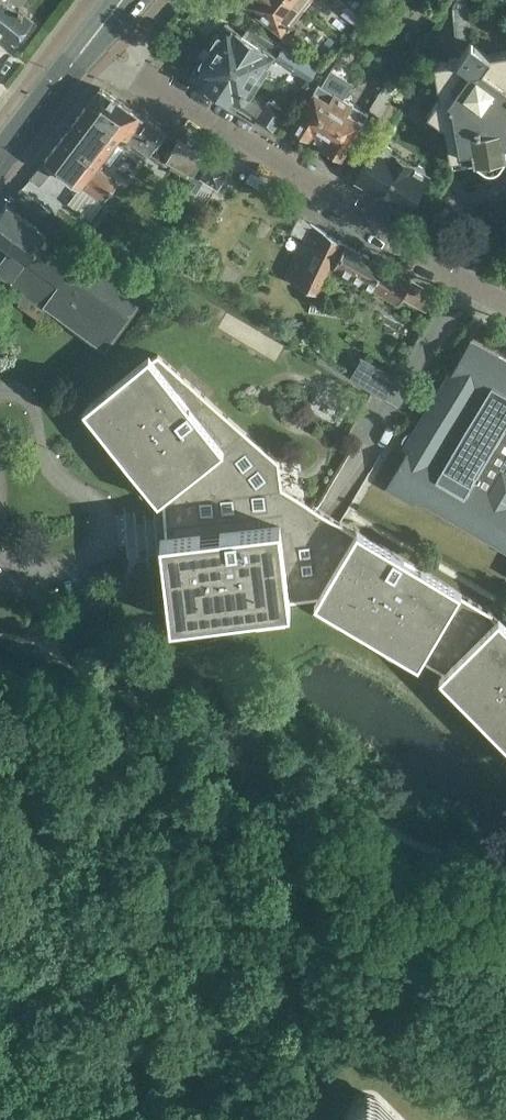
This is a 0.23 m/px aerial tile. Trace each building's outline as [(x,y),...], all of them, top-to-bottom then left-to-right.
[(5,41),(12,32),(14,33),(30,12),(18,3),(21,0),(0,0),(0,37),(5,41)] [(296,0),(249,0),(249,1),(258,8),(257,10),(286,32),(280,41),(293,50),(301,39),(294,34),(301,25),(296,21),(306,8),(296,0)] [(306,8),(313,0),(296,0),(306,8)] [(336,9),(343,0),(325,0),(336,9)] [(468,0),(455,0),(453,4),(455,36),(471,35),(468,0)] [(226,23),(210,48),(259,80),(274,56),(309,79),(317,66),(293,50),(250,22),(243,33),(226,23)] [(450,158),(461,156),(460,152),(464,147),(472,146),(474,159),(483,165),(488,157),(493,156),(501,162),(505,155),(505,147),(505,140),(505,50),(489,53),(471,40),(457,58),(433,62),(439,95),(427,113),(445,125),(450,158)] [(195,72),(196,78),(241,107),(243,104),(258,115),(257,118),(274,129),(286,110),(269,99),(265,103),(250,93),(259,80),(210,48),(195,72)] [(388,78),(369,107),(380,114),(398,84),(388,78)] [(291,124),(317,140),(345,98),(318,81),(291,124)] [(99,85),(85,106),(121,132),(118,135),(147,154),(162,131),(116,97),(99,85)] [(345,98),(317,140),(342,155),(369,113),(345,98)] [(388,101),(380,114),(369,131),(381,138),(399,108),(388,101)] [(85,106),(44,158),(79,185),(81,184),(102,200),(117,182),(96,165),(118,135),(121,132),(85,106)] [(191,172),(204,153),(177,135),(164,154),(191,172)] [(378,143),(356,179),(408,212),(431,175),(378,143)] [(227,167),(209,157),(199,174),(216,185),(227,167)] [(80,329),(106,349),(143,296),(83,251),(79,256),(6,202),(0,210),(0,240),(10,247),(0,262),(0,273),(25,291),(46,307),(69,322),(80,329)] [(309,223),(297,215),(290,230),(302,236),(282,275),(315,291),(330,259),(334,261),(333,264),(344,242),(309,223)] [(424,307),(433,293),(344,242),(333,264),(398,301),(402,294),(424,307)] [(25,291),(16,302),(39,319),(46,307),(25,291)] [(405,434),(403,435),(401,438),(401,441),(404,443),(410,447),(386,486),(413,502),(416,497),(505,550),(505,360),(470,339),(463,351),(451,373),(448,371),(412,433),(411,434),(409,433),(407,433),(405,434)] [(88,403),(162,497),(171,614),(317,595),(443,670),(505,734),(505,626),(490,610),(328,514),(313,505),(307,501),(283,487),(279,461),(158,354),(88,403)] [(397,377),(361,355),(348,377),(384,398),(397,377)] [(389,1086),(375,1084),(359,1096),(350,1112),(347,1119),(421,1119),(389,1086)]
